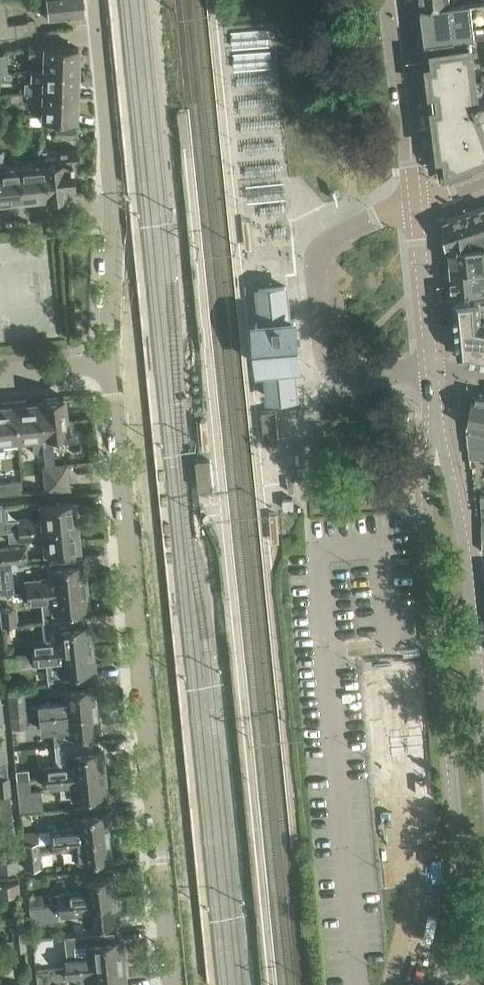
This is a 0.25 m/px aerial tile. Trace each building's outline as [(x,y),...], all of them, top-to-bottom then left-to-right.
[(16,36),(37,32),(35,19),(15,23),(7,23),(5,0),(0,0),(0,38),(16,36)] [(83,9),(85,7),(84,3),(82,2),(82,0),(19,0),(19,1),(26,1),(27,8),(46,6),(47,18),(83,14),(83,9)] [(422,9),(458,4),(457,1),(461,0),(420,0),(422,9)] [(457,1),(458,4),(422,9),(426,42),(483,35),(483,0),(461,0),(457,1)] [(426,43),(429,67),(437,66),(439,85),(431,86),(443,178),(480,164),(479,163),(478,157),(483,155),(483,97),(481,97),(479,81),(483,81),(483,36),(426,43)] [(77,47),(28,45),(28,55),(44,56),(43,70),(79,71),(80,59),(77,58),(77,47)] [(24,81),(24,92),(76,94),(76,83),(79,83),(79,71),(43,70),(31,69),(30,81),(24,81)] [(75,125),(75,116),(78,116),(78,105),(76,105),(76,94),(24,92),(10,93),(11,101),(23,101),(42,102),(42,115),(29,115),(28,124),(42,124),(42,122),(55,122),(56,117),(58,117),(58,125),(75,125)] [(75,125),(58,125),(55,124),(54,137),(75,137),(75,125)] [(34,164),(19,166),(23,201),(34,199),(37,196),(46,195),(43,163),(41,151),(41,147),(32,147),(34,164)] [(56,149),(41,150),(41,151),(43,163),(46,195),(46,196),(49,196),(52,198),(60,197),(62,194),(71,194),(70,188),(74,188),(72,171),(75,171),(75,148),(77,148),(77,147),(56,149)] [(19,166),(5,167),(3,150),(0,151),(0,200),(9,199),(12,202),(23,201),(19,166)] [(446,221),(449,247),(483,244),(483,208),(446,221)] [(451,273),(483,270),(483,244),(449,247),(451,273)] [(454,293),(483,289),(483,270),(451,273),(454,293)] [(299,362),(295,318),(289,319),(285,286),(259,289),(262,321),(256,322),(260,366),(266,365),(270,398),(296,396),(293,363),(299,362)] [(457,327),(459,354),(483,359),(483,300),(481,300),(481,298),(454,301),(457,327)] [(467,427),(469,445),(483,445),(483,396),(473,394),(468,420),(467,427)] [(40,401),(38,401),(43,451),(45,467),(55,466),(52,440),(66,439),(66,432),(71,432),(70,419),(66,419),(63,396),(40,398),(40,401)] [(25,399),(13,401),(17,443),(32,441),(34,452),(43,451),(38,401),(26,402),(25,399)] [(0,405),(0,455),(3,455),(2,444),(17,443),(13,401),(1,402),(1,405),(0,405)] [(88,450),(78,451),(78,456),(93,455),(91,437),(87,438),(88,450)] [(55,466),(45,467),(46,478),(67,476),(66,465),(55,466)] [(47,490),(68,488),(67,476),(46,478),(47,490)] [(0,481),(0,494),(23,492),(21,479),(10,480),(0,481)] [(74,499),(39,503),(40,514),(0,518),(0,531),(7,530),(7,529),(43,526),(43,524),(54,522),(54,526),(66,525),(66,523),(76,522),(74,499)] [(8,541),(43,538),(44,550),(79,547),(76,522),(66,523),(66,525),(54,526),(54,522),(43,524),(43,526),(7,529),(7,530),(8,541)] [(14,562),(14,561),(27,561),(25,545),(0,548),(0,563),(14,562)] [(83,586),(82,578),(84,578),(83,563),(49,567),(50,577),(26,580),(27,591),(83,586)] [(83,586),(27,591),(28,601),(28,602),(42,600),(44,620),(82,616),(81,608),(87,607),(86,593),(83,593),(83,586)] [(0,608),(0,612),(1,625),(18,623),(16,606),(0,608)] [(33,652),(25,653),(89,647),(88,639),(90,639),(89,625),(83,625),(82,616),(40,620),(42,639),(32,640),(33,652)] [(15,653),(14,644),(4,644),(5,654),(15,653)] [(89,647),(25,653),(26,665),(34,664),(46,662),(48,683),(85,680),(84,669),(93,669),(92,654),(89,655),(89,647)] [(7,688),(10,717),(28,715),(39,714),(95,708),(93,686),(61,689),(62,700),(27,704),(25,686),(32,686),(32,685),(7,688)] [(95,708),(39,714),(41,726),(41,730),(54,728),(56,744),(90,740),(89,731),(99,730),(98,716),(96,716),(95,708)] [(28,715),(10,717),(11,728),(29,726),(28,715)] [(58,765),(44,766),(45,777),(101,771),(100,764),(103,763),(101,749),(91,750),(90,740),(56,744),(58,765)] [(0,749),(0,786),(10,785),(9,775),(8,776),(6,760),(7,760),(6,749),(0,749)] [(28,768),(15,770),(16,780),(29,779),(29,778),(28,768)] [(101,771),(45,777),(46,788),(72,786),(73,796),(106,793),(104,779),(102,779),(101,771)] [(29,779),(16,780),(19,811),(43,809),(41,789),(30,790),(29,779)] [(11,809),(10,794),(11,793),(10,785),(0,786),(0,810),(11,809)] [(75,826),(51,829),(52,839),(52,840),(107,834),(107,827),(109,827),(108,812),(99,813),(99,804),(73,806),(74,815),(75,826)] [(1,826),(1,834),(6,834),(15,833),(15,832),(14,832),(13,824),(11,809),(0,810),(0,818),(1,826)] [(39,830),(22,830),(22,842),(22,843),(52,840),(52,839),(39,840),(39,830)] [(6,834),(7,843),(16,842),(15,833),(6,834)] [(78,859),(110,856),(107,834),(52,840),(22,843),(24,868),(41,867),(40,853),(53,852),(53,851),(77,849),(78,859)] [(18,869),(16,857),(0,859),(0,871),(18,869)] [(58,903),(114,898),(112,876),(80,879),(81,889),(57,892),(58,903)] [(18,882),(0,883),(0,895),(19,893),(18,882)] [(58,903),(29,906),(31,924),(53,922),(59,915),(83,912),(84,923),(118,920),(117,905),(115,906),(114,898),(58,903)] [(24,939),(22,916),(11,917),(13,939),(3,940),(3,941),(24,939)] [(119,929),(64,934),(66,956),(66,959),(64,959),(65,967),(120,962),(119,954),(122,954),(120,940),(119,929)] [(24,939),(3,941),(3,946),(14,948),(14,950),(25,949),(24,939)] [(65,967),(65,968),(66,978),(90,976),(91,984),(108,984),(125,983),(123,969),(121,969),(120,962),(65,967)] [(36,970),(37,984),(50,984),(48,969),(44,969),(36,970)]
